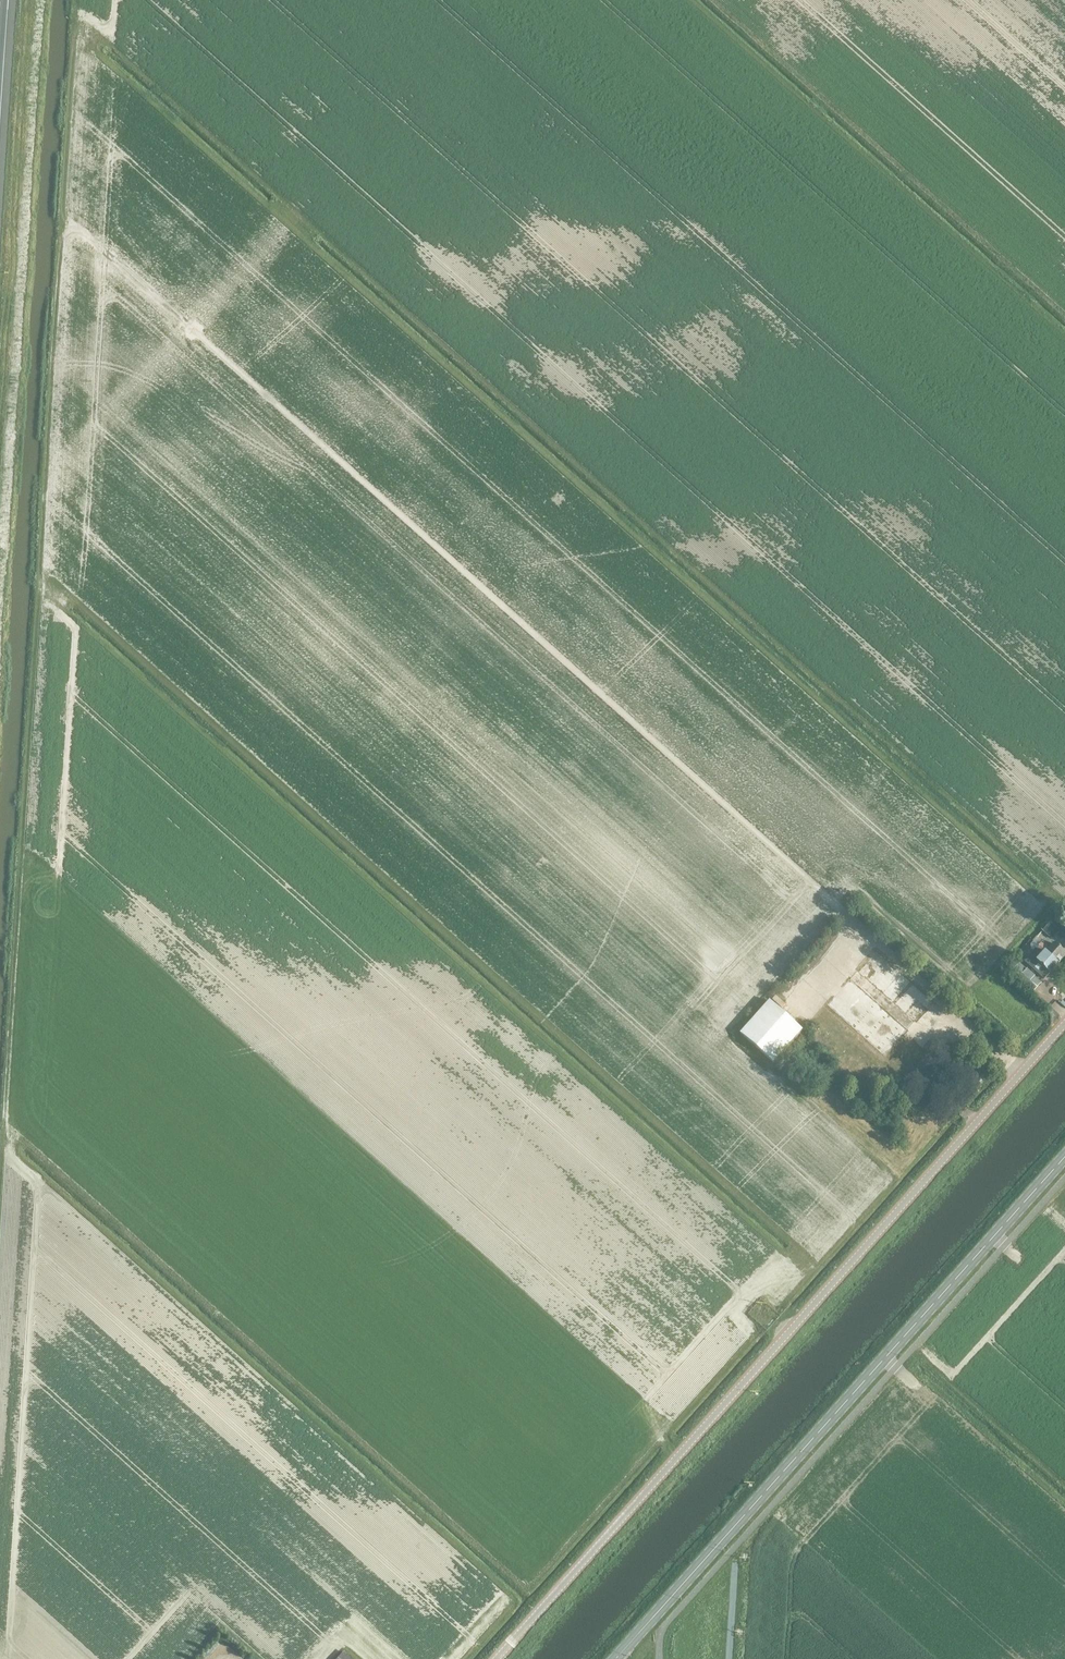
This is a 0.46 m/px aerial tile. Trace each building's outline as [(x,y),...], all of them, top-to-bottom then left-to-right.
[(1054,939),(1059,933),(1051,927),(1046,932),(1054,939)] [(1043,943),(1038,938),(1034,942),(1059,964),(1064,957),(1064,953),(1055,944),(1050,949),(1043,943)] [(1059,964),(1034,942),(1030,947),(1035,951),(1028,959),(1035,966),(1038,963),(1050,974),(1059,964)] [(925,1057),(927,1055),(911,1040),(906,1045),(899,1039),(933,1000),(876,950),(828,1005),(892,1062),(887,1067),(903,1081),(905,1079),(909,1079),(912,1075),(912,1072),(919,1064),(922,1064),(925,1061),(925,1057)] [(1033,993),(1042,983),(1020,964),(1011,974),(1033,993)] [(775,1064),(804,1031),(771,1001),(742,1034),(775,1064)]
